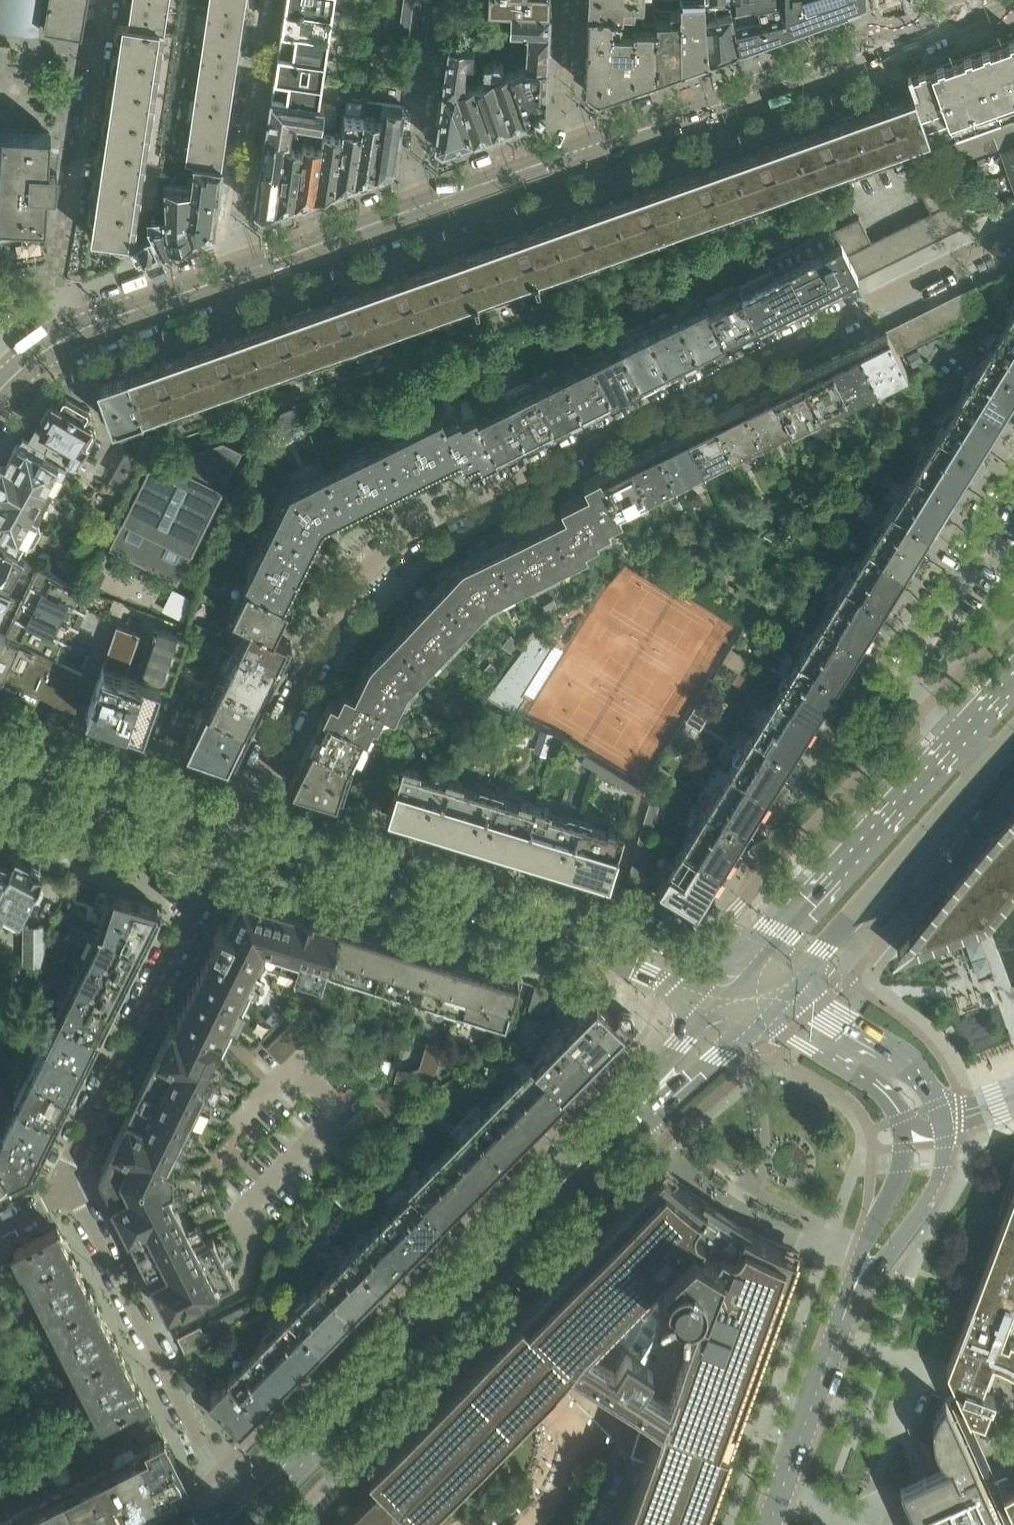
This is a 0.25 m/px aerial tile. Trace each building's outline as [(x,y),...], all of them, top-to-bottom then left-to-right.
[(19,17),(82,28),(87,0),(0,0),(0,17),(19,17)] [(171,0),(132,0),(129,22),(166,29),(171,0)] [(166,29),(138,217),(134,241),(152,233),(148,222),(147,216),(147,205),(157,207),(165,154),(186,157),(192,115),(198,76),(203,35),(208,0),(171,0),(166,29)] [(246,3),(226,0),(208,0),(203,35),(240,40),(246,3)] [(334,0),(286,0),(285,5),(333,12),(334,0)] [(550,0),(488,0),(488,8),(498,8),(550,10),(550,0)] [(660,2),(661,16),(661,71),(687,61),(684,0),(660,0),(660,2)] [(687,61),(708,54),(705,32),(704,0),(684,0),(687,61)] [(705,32),(708,54),(739,43),(728,6),(728,0),(704,0),(705,32)] [(728,6),(739,43),(860,0),(728,0),(728,6)] [(413,14),(414,5),(403,4),(402,13),(413,14)] [(329,36),(333,12),(285,5),(282,29),(329,36)] [(614,6),(589,5),(586,90),(592,95),(613,87),(614,6)] [(639,6),(614,6),(613,87),(638,79),(639,6)] [(646,16),(646,7),(639,6),(638,79),(661,71),(661,16),(646,16)] [(549,29),(550,11),(550,10),(498,8),(497,27),(513,27),(526,28),(549,29)] [(411,23),(413,14),(402,13),(401,22),(411,23)] [(123,256),(127,249),(138,256),(139,258),(159,250),(152,233),(134,241),(138,217),(166,29),(129,22),(123,22),(102,164),(95,212),(91,236),(94,236),(94,238),(123,256)] [(410,32),(411,23),(401,22),(400,31),(410,32)] [(547,65),(549,29),(526,28),(524,63),(547,65)] [(326,60),(329,36),(282,29),(278,53),(326,60)] [(409,41),(410,32),(400,31),(399,40),(409,41)] [(234,81),(240,40),(203,35),(198,76),(234,81)] [(1009,40),(1010,41),(1003,43),(1003,44),(989,49),(989,47),(982,49),(982,51),(977,53),(979,59),(1008,143),(1013,141),(1013,38),(1009,40)] [(450,43),(443,96),(457,90),(463,88),(466,59),(473,59),(474,44),(450,43)] [(322,84),(326,60),(278,53),(275,77),(322,84)] [(1008,143),(979,59),(977,53),(971,55),(971,53),(963,56),(964,57),(944,65),(943,63),(936,65),(937,67),(935,68),(931,69),(933,75),(964,159),(1008,143)] [(494,61),(494,63),(493,77),(511,124),(528,118),(510,69),(504,71),(505,61),(494,61)] [(493,77),(494,63),(485,63),(484,79),(474,83),(491,131),(511,124),(493,77)] [(547,65),(524,63),(510,69),(528,118),(540,113),(545,107),(546,79),(547,65)] [(964,159),(933,75),(931,69),(926,71),(925,69),(918,71),(919,73),(912,75),(914,82),(918,91),(913,93),(933,149),(940,168),(964,159)] [(385,84),(387,74),(378,73),(376,83),(385,84)] [(394,86),(396,75),(387,74),(385,84),(394,86)] [(403,87),(405,77),(396,75),(394,86),(403,87)] [(229,121),(234,81),(198,76),(192,115),(229,121)] [(319,102),(322,84),(275,77),(272,95),(316,102),(319,102)] [(491,131),(474,83),(463,88),(457,90),(474,137),(491,131)] [(457,90),(443,96),(436,142),(443,148),(474,137),(457,90)] [(913,93),(852,115),(872,170),(933,149),(913,93)] [(316,102),(272,96),(266,138),(284,140),(289,140),(291,122),(304,124),(322,125),(334,127),(337,105),(319,102),(316,102)] [(355,179),(365,100),(348,98),(346,112),(344,112),(343,117),(341,136),(335,186),(355,179)] [(374,173),(380,122),(383,102),(365,100),(355,179),(374,173)] [(380,122),(374,173),(389,167),(394,161),(403,104),(383,102),(380,122)] [(222,164),(229,121),(192,115),(186,157),(186,159),(194,160),(222,164)] [(852,115),(793,136),(812,192),(872,170),(852,115)] [(322,125),(304,124),(303,135),(321,137),(321,134),(322,125)] [(57,168),(56,168),(48,168),(49,161),(50,131),(3,128),(2,135),(1,163),(0,163),(0,236),(45,228),(53,187),(54,187),(55,187),(55,186),(54,186),(57,169),(58,169),(57,168)] [(341,136),(321,134),(321,137),(320,144),(314,194),(335,186),(341,136)] [(793,136),(732,157),(752,213),(812,192),(793,136)] [(266,138),(256,207),(262,212),(276,207),(284,147),(284,140),(266,138)] [(302,142),(301,149),(295,200),(314,194),(320,144),(302,142)] [(301,149),(284,147),(276,207),(295,200),(301,149)] [(1001,152),(1013,187),(1013,147),(1001,152)] [(732,157),(672,179),(692,234),(752,213),(732,157)] [(214,225),(222,164),(194,160),(194,161),(190,188),(182,241),(209,231),(214,225)] [(949,186),(943,173),(919,184),(926,197),(949,186)] [(672,179),(611,200),(631,256),(692,234),(672,179)] [(182,241),(190,188),(164,184),(166,215),(167,247),(182,241)] [(955,199),(949,186),(926,197),(932,211),(944,204),(955,199)] [(967,223),(955,199),(944,204),(956,229),(967,223)] [(974,209),(969,199),(961,202),(966,212),(974,209)] [(611,200),(551,222),(571,277),(631,256),(611,200)] [(944,204),(932,211),(943,235),(956,229),(944,204)] [(943,235),(932,211),(921,216),(932,241),(943,235)] [(167,247),(166,215),(147,216),(148,222),(152,233),(159,250),(167,247)] [(836,229),(842,241),(868,227),(863,216),(836,229)] [(932,241),(921,216),(907,223),(919,247),(932,241)] [(451,320),(571,277),(551,222),(431,264),(451,320)] [(868,227),(842,241),(848,253),(862,246),(874,240),(875,239),(868,227)] [(897,228),(886,234),(897,258),(908,252),(897,228)] [(860,276),(848,253),(842,241),(836,229),(803,245),(807,253),(809,257),(827,293),(860,276)] [(785,248),(779,234),(760,241),(767,257),(785,248)] [(886,234),(875,239),(874,240),(885,264),(897,258),(886,234)] [(874,240),(862,246),(873,270),(885,264),(874,240)] [(809,257),(807,253),(803,245),(770,262),(775,273),(793,310),(827,293),(809,257)] [(862,246),(848,253),(860,276),(873,270),(862,246)] [(736,258),(729,261),(735,273),(741,269),(736,258)] [(735,273),(729,261),(723,264),(729,276),(735,273)] [(431,264),(370,286),(391,342),(451,320),(431,264)] [(793,310),(775,273),(743,290),(761,326),(793,310)] [(669,280),(664,283),(670,294),(675,292),(669,280)] [(658,286),(663,298),(670,294),(664,283),(658,286)] [(989,309),(977,285),(966,291),(977,315),(989,309)] [(370,286),(310,307),(330,363),(391,342),(370,286)] [(743,290),(710,306),(729,342),(761,326),(743,290)] [(966,291),(955,297),(967,320),(977,315),(966,291)] [(955,297),(944,302),(956,326),(967,320),(955,297)] [(529,303),(531,309),(546,304),(544,298),(529,303)] [(706,299),(679,313),(700,356),(729,342),(710,306),(706,299)] [(609,302),(603,304),(609,316),(614,313),(609,302)] [(944,302),(933,308),(945,331),(956,326),(944,302)] [(609,316),(603,304),(597,307),(603,319),(609,316)] [(310,307),(250,329),(269,385),(330,363),(310,307)] [(933,308),(922,313),(934,336),(945,331),(933,308)] [(499,312),(483,318),(486,326),(503,320),(499,312)] [(679,313),(651,327),(672,370),(700,356),(679,313)] [(922,313),(912,318),(924,342),(934,336),(922,313)] [(570,330),(577,327),(571,315),(565,319),(570,330)] [(912,318),(902,323),(913,347),(924,342),(912,318)] [(1008,320),(985,357),(1013,375),(1013,324),(1008,320)] [(913,347),(902,323),(892,328),(888,331),(900,354),(904,352),(913,347)] [(651,327),(622,342),(643,384),(672,370),(651,327)] [(250,329),(190,350),(210,406),(269,385),(250,329)] [(887,330),(857,345),(880,389),(910,373),(900,354),(888,331),(887,330)] [(622,342),(592,357),(613,399),(643,384),(622,342)] [(481,344),(475,346),(480,356),(485,353),(481,344)] [(857,345),(829,359),(851,403),(880,389),(857,345)] [(190,350),(130,372),(149,428),(171,420),(176,436),(216,422),(210,406),(190,350)] [(914,350),(905,354),(911,368),(920,363),(914,350)] [(592,357),(564,370),(586,413),(613,399),(592,357)] [(985,357),(961,395),(999,419),(1001,415),(1004,417),(1011,405),(1008,403),(1013,394),(1013,375),(985,357)] [(829,359),(800,373),(823,417),(851,403),(829,359)] [(935,370),(930,359),(920,363),(923,370),(926,375),(935,370)] [(406,369),(390,377),(396,389),(412,381),(406,369)] [(564,370),(535,385),(557,428),(586,413),(564,370)] [(915,380),(926,375),(923,370),(912,376),(915,380)] [(130,372),(98,383),(117,435),(122,437),(149,428),(130,372)] [(772,387),(792,428),(794,431),(823,417),(800,373),(772,387)] [(432,377),(425,380),(431,392),(437,389),(432,377)] [(535,385),(508,399),(529,441),(557,428),(535,385)] [(772,387),(742,402),(763,442),(792,428),(772,387)] [(403,390),(397,393),(403,406),(409,403),(403,390)] [(403,406),(397,393),(391,396),(397,409),(403,406)] [(999,419),(961,395),(938,434),(975,457),(989,435),(992,437),(999,425),(996,423),(999,419)] [(38,429),(31,442),(49,451),(94,476),(97,462),(85,456),(97,435),(96,431),(88,425),(93,417),(92,410),(68,398),(64,398),(59,407),(53,404),(43,421),(46,423),(42,431),(38,429)] [(508,399),(477,414),(498,457),(529,441),(508,399)] [(893,401),(887,403),(893,415),(899,413),(893,401)] [(742,402),(714,416),(734,456),(763,442),(742,402)] [(893,415),(887,403),(882,406),(888,417),(893,415)] [(441,414),(414,428),(433,469),(446,463),(447,465),(462,458),(445,423),(441,414)] [(462,415),(445,423),(462,458),(465,464),(479,457),(482,464),(498,457),(477,414),(465,420),(462,415)] [(714,416),(685,430),(706,470),(734,456),(714,416)] [(344,419),(339,421),(345,434),(350,431),(344,419)] [(339,436),(345,434),(339,421),(333,424),(339,436)] [(414,428),(385,442),(406,486),(421,478),(419,476),(433,469),(414,428)] [(685,430),(657,445),(677,485),(706,470),(685,430)] [(975,457),(938,434),(915,472),(952,495),(955,491),(958,493),(965,481),(962,479),(975,457)] [(15,454),(7,467),(55,493),(67,471),(45,459),(49,451),(31,442),(25,438),(21,445),(18,444),(13,453),(15,454)] [(886,444),(876,438),(869,451),(879,456),(886,444)] [(113,546),(137,558),(179,578),(242,450),(225,441),(153,464),(113,546)] [(406,486),(385,442),(356,457),(376,498),(389,491),(390,494),(406,486)] [(657,445),(630,458),(650,498),(677,485),(657,445)] [(832,448),(838,460),(843,457),(837,445),(832,448)] [(142,459),(126,451),(114,474),(130,482),(142,459)] [(356,457),(328,471),(349,514),(363,507),(362,505),(376,498),(356,457)] [(601,473),(619,509),(620,512),(650,498),(630,458),(601,473)] [(40,521),(55,493),(7,467),(3,465),(0,471),(0,500),(40,521)] [(349,514),(328,471),(291,489),(324,525),(326,522),(331,520),(333,522),(349,514)] [(952,495),(915,472),(893,508),(930,531),(943,510),(946,512),(954,500),(951,498),(952,495)] [(601,473),(584,481),(589,490),(576,496),(596,536),(598,540),(612,533),(611,529),(608,523),(622,516),(620,512),(619,509),(601,473)] [(786,487),(792,499),(798,495),(792,484),(786,487)] [(324,525),(291,489),(273,526),(316,547),(323,532),(320,531),(323,526),(324,525)] [(819,489),(804,502),(809,509),(823,497),(819,489)] [(596,536),(576,496),(561,503),(565,510),(550,517),(572,559),(587,552),(600,544),(598,540),(596,536)] [(763,498),(757,501),(763,514),(769,511),(763,498)] [(6,548),(21,556),(27,544),(36,542),(43,529),(40,521),(0,500),(0,545),(6,548)] [(752,504),(758,517),(763,514),(757,501),(752,504)] [(800,517),(809,509),(804,502),(794,510),(800,517)] [(930,531),(893,508),(869,546),(907,569),(909,566),(912,568),(919,556),(916,554),(930,531)] [(572,559),(550,517),(536,524),(537,527),(524,534),(547,578),(561,571),(559,566),(572,559)] [(316,547),(273,526),(258,556),(299,575),(305,562),(308,563),(316,547)] [(547,578),(524,534),(510,540),(509,538),(495,545),(517,587),(530,581),(532,585),(547,578)] [(237,537),(233,543),(245,549),(248,543),(237,537)] [(718,539),(709,543),(713,553),(722,549),(718,539)] [(245,549),(233,543),(230,550),(241,556),(245,549)] [(517,587),(495,545),(479,553),(480,555),(466,563),(464,564),(491,600),(493,604),(504,599),(502,595),(517,587)] [(907,569),(869,546),(846,583),(883,606),(896,585),(900,587),(908,574),(905,572),(907,569)] [(750,547),(733,563),(739,569),(755,556),(750,547)] [(49,572),(21,556),(6,548),(0,559),(0,586),(10,591),(17,595),(85,629),(84,594),(84,591),(82,590),(49,572)] [(299,575),(258,556),(244,585),(246,586),(287,606),(295,590),(292,588),(299,575)] [(613,556),(607,559),(611,569),(617,566),(613,556)] [(602,561),(606,571),(611,569),(607,559),(602,561)] [(733,563),(715,578),(724,582),(739,569),(733,563)] [(448,576),(437,587),(471,620),(482,609),(486,612),(493,604),(491,600),(464,564),(461,566),(450,578),(448,576)] [(883,606),(846,583),(823,621),(860,644),(862,640),(865,642),(873,630),(869,629),(883,606)] [(0,586),(0,613),(10,591),(0,586)] [(273,633),(285,609),(287,606),(246,586),(241,598),(237,595),(229,611),(244,619),(252,623),(273,633)] [(174,587),(164,609),(186,618),(195,596),(174,587)] [(471,620),(437,587),(425,600),(427,602),(417,613),(452,647),(463,635),(460,632),(471,620)] [(0,613),(0,629),(1,629),(11,609),(17,595),(10,591),(0,613)] [(84,634),(85,629),(17,595),(11,609),(47,627),(37,647),(36,648),(83,669),(84,634)] [(554,598),(543,605),(549,613),(559,607),(554,598)] [(47,627),(11,609),(1,629),(37,647),(47,627)] [(417,613),(414,615),(406,624),(404,622),(393,633),(427,666),(438,655),(442,658),(452,647),(417,613)] [(252,623),(244,619),(239,632),(242,634),(245,635),(252,623)] [(860,644),(823,621),(800,659),(837,682),(851,660),(854,661),(861,649),(858,647),(860,644)] [(119,624),(105,662),(87,713),(144,732),(162,681),(170,658),(180,662),(181,658),(189,636),(152,623),(152,624),(155,625),(141,664),(130,660),(140,631),(119,624)] [(273,633),(252,623),(245,635),(242,634),(234,650),(237,652),(277,671),(291,642),(273,633)] [(197,624),(194,629),(205,634),(207,629),(197,624)] [(36,648),(0,632),(0,675),(54,700),(54,701),(76,709),(83,669),(36,648)] [(536,632),(488,696),(501,704),(509,691),(520,698),(554,644),(536,632)] [(427,666),(393,633),(381,646),(383,648),(372,659),(371,662),(407,687),(410,690),(419,682),(416,678),(427,666)] [(512,634),(503,645),(512,653),(520,643),(512,634)] [(264,699),(277,671),(237,652),(224,679),(264,699)] [(744,664),(734,658),(730,665),(740,671),(744,664)] [(837,682),(800,659),(776,696),(814,720),(816,716),(819,718),(827,706),(824,704),(837,682)] [(407,687),(371,662),(369,664),(362,678),(360,677),(353,691),(385,708),(390,710),(394,712),(401,698),(405,700),(410,690),(407,687)] [(721,683),(728,673),(720,668),(714,679),(721,683)] [(739,672),(733,682),(743,688),(749,679),(739,672)] [(484,696),(492,686),(484,678),(474,688),(484,696)] [(250,728),(264,699),(224,679),(209,708),(250,728)] [(173,682),(171,689),(183,695),(186,689),(173,682)] [(385,708),(353,691),(345,688),(338,701),(331,698),(324,713),(368,735),(375,721),(382,725),(390,710),(385,708)] [(183,695),(171,689),(168,696),(179,702),(183,695)] [(455,692),(438,710),(450,718),(468,706),(455,692)] [(425,693),(421,698),(431,705),(435,699),(425,693)] [(814,720),(776,696),(753,734),(791,758),(805,734),(808,736),(815,725),(812,723),(814,720)] [(431,705),(421,698),(418,703),(427,710),(431,705)] [(533,736),(536,729),(481,704),(478,711),(533,736)] [(250,728),(209,708),(203,705),(183,746),(228,761),(232,761),(235,759),(250,728)] [(477,716),(473,710),(447,726),(452,733),(477,716)] [(368,735),(324,713),(310,741),(350,762),(354,764),(368,735)] [(416,723),(408,729),(416,741),(424,735),(416,723)] [(791,758),(753,734),(730,771),(768,794),(770,791),(773,793),(781,780),(778,778),(791,758)] [(680,750),(684,743),(677,739),(673,745),(680,750)] [(310,741),(292,778),(292,779),(292,780),(292,781),(292,782),(292,783),(293,784),(294,785),(295,785),(342,799),(348,780),(354,764),(350,762),(310,741)] [(633,793),(637,787),(586,755),(582,762),(633,793)] [(404,762),(394,794),(388,813),(433,827),(447,780),(449,776),(449,775),(438,771),(436,777),(422,772),(424,769),(404,762)] [(674,771),(662,764),(655,775),(668,782),(674,771)] [(389,780),(391,773),(381,770),(379,776),(389,780)] [(768,794),(730,771),(708,808),(746,831),(759,809),(762,811),(769,800),(766,798),(768,794)] [(384,795),(389,780),(379,776),(374,792),(384,795)] [(463,780),(449,776),(447,780),(433,827),(521,853),(537,803),(520,798),(519,802),(503,797),(504,791),(481,784),(480,790),(461,784),(463,780)] [(569,811),(567,816),(552,812),(553,808),(537,803),(521,853),(609,880),(615,861),(625,829),(608,824),(607,828),(591,823),(593,818),(569,811)] [(658,811),(651,806),(646,823),(654,828),(658,811)] [(746,831),(708,808),(684,846),(722,869),(724,866),(727,868),(734,856),(731,855),(746,831)] [(993,835),(946,891),(943,894),(898,951),(935,937),(969,924),(969,925),(974,923),(973,921),(972,922),(971,918),(976,916),(981,914),(981,915),(982,913),(983,914),(1013,878),(1013,810),(993,835)] [(654,828),(646,823),(641,839),(650,840),(654,828)] [(675,861),(666,873),(656,890),(671,900),(675,894),(697,907),(712,883),(714,885),(721,873),(720,873),(722,869),(684,846),(675,861)] [(644,878),(648,864),(651,853),(638,849),(627,886),(637,889),(644,890),(651,881),(644,878)] [(14,857),(1,850),(0,850),(0,885),(14,857)] [(42,886),(39,879),(43,872),(41,871),(40,867),(32,863),(28,864),(14,857),(0,885),(0,917),(1,917),(17,925),(32,894),(38,894),(42,886)] [(110,892),(97,929),(102,931),(141,950),(160,912),(160,911),(160,910),(160,909),(160,908),(159,908),(159,907),(158,907),(158,906),(157,906),(110,892)] [(112,1149),(108,1157),(103,1167),(99,1175),(112,1201),(111,1202),(168,1313),(235,1280),(212,1236),(196,1245),(167,1188),(173,1186),(175,1168),(168,1164),(265,966),(322,986),(328,966),(341,924),(340,923),(340,924),(241,894),(227,923),(222,921),(214,938),(216,939),(175,1024),(172,1023),(111,1149),(112,1149)] [(386,937),(341,924),(328,966),(373,979),(386,937)] [(45,964),(45,927),(25,927),(24,964),(45,964)] [(93,941),(85,957),(88,959),(127,978),(141,950),(102,931),(96,943),(93,941)] [(431,951),(386,937),(373,979),(418,993),(431,951)] [(474,964),(431,951),(418,993),(461,1007),(474,964)] [(79,969),(70,987),(74,988),(113,1007),(127,978),(88,959),(82,971),(79,969)] [(518,978),(474,964),(461,1007),(505,1020),(518,978)] [(549,987),(536,984),(531,1003),(529,1007),(542,1011),(543,1007),(549,987)] [(64,998),(56,1015),(60,1017),(62,1018),(99,1036),(113,1007),(74,988),(68,1000),(64,998)] [(614,1017),(598,1002),(597,1001),(595,1003),(592,1000),(563,1030),(564,1031),(596,1063),(632,1027),(633,1026),(634,1024),(635,1022),(635,1021),(635,1019),(635,1017),(634,1016),(633,1015),(632,1014),(631,1012),(630,1012),(628,1011),(627,1010),(625,1010),(624,1010),(622,1011),(621,1011),(620,1012),(618,1013),(614,1017)] [(52,1027),(44,1044),(48,1046),(49,1046),(86,1064),(99,1036),(62,1018),(56,1029),(52,1027)] [(294,1020),(266,1048),(282,1063),(309,1034),(294,1020)] [(596,1063),(564,1031),(563,1030),(532,1062),(565,1095),(596,1063)] [(399,1068),(395,1082),(400,1091),(436,1071),(443,1047),(428,1042),(421,1067),(411,1072),(399,1068)] [(38,1056),(29,1073),(34,1075),(71,1093),(86,1064),(49,1046),(48,1046),(42,1058),(38,1056)] [(396,1107),(346,1056),(339,1062),(373,1096),(390,1113),(396,1107)] [(565,1095),(532,1062),(502,1094),(535,1126),(565,1095)] [(397,1103),(442,1078),(438,1071),(436,1071),(400,1091),(393,1095),(397,1103)] [(24,1085),(16,1102),(19,1103),(57,1121),(71,1093),(34,1075),(28,1087),(24,1085)] [(535,1126),(502,1094),(471,1125),(503,1158),(535,1126)] [(372,1097),(344,1126),(359,1141),(387,1112),(372,1097)] [(411,1115),(420,1110),(416,1101),(401,1109),(396,1114),(403,1120),(404,1119),(410,1126),(416,1122),(411,1115)] [(10,1114),(2,1130),(5,1131),(44,1150),(57,1121),(19,1103),(13,1116),(10,1114)] [(396,1114),(382,1128),(389,1134),(403,1120),(396,1114)] [(503,1158),(471,1125),(439,1157),(472,1189),(503,1158)] [(0,1138),(0,1159),(12,1182),(30,1173),(31,1172),(32,1172),(32,1171),(33,1171),(33,1170),(34,1170),(34,1169),(35,1168),(44,1150),(5,1131),(1,1138),(0,1138)] [(472,1189),(439,1157),(409,1187),(410,1188),(442,1220),(472,1189)] [(12,1182),(0,1159),(0,1188),(12,1182)] [(947,1368),(948,1369),(970,1419),(993,1360),(1013,1371),(1013,1162),(999,1213),(1005,1215),(977,1287),(974,1296),(949,1361),(947,1368)] [(667,1170),(663,1166),(377,1457),(379,1458),(369,1468),(384,1483),(390,1488),(419,1518),(420,1518),(422,1520),(431,1511),(432,1510),(430,1508),(556,1380),(572,1364),(580,1369),(579,1370),(579,1371),(578,1371),(578,1372),(578,1373),(578,1374),(578,1375),(578,1376),(579,1377),(579,1378),(580,1378),(580,1379),(581,1380),(582,1380),(583,1380),(584,1381),(585,1381),(586,1381),(592,1387),(606,1395),(610,1388),(647,1411),(631,1455),(645,1460),(622,1524),(700,1524),(798,1251),(780,1244),(776,1242),(773,1241),(770,1239),(766,1238),(763,1236),(760,1235),(757,1233),(754,1232),(751,1230),(752,1228),(704,1198),(703,1200),(701,1199),(697,1195),(692,1192),(688,1189),(684,1185),(679,1181),(675,1178),(671,1174),(667,1170)] [(330,1197),(342,1185),(335,1177),(323,1189),(330,1197)] [(442,1220),(410,1188),(379,1220),(411,1252),(442,1220)] [(411,1252),(379,1220),(349,1251),(381,1282),(411,1252)] [(57,1227),(14,1249),(21,1263),(24,1262),(30,1273),(70,1253),(63,1239),(64,1236),(61,1230),(58,1229),(57,1227)] [(286,1227),(274,1238),(280,1245),(292,1233),(286,1227)] [(280,1245),(274,1238),(264,1249),(263,1252),(270,1259),(271,1254),(280,1245)] [(381,1282),(349,1251),(319,1282),(350,1313),(381,1282)] [(70,1253),(30,1273),(41,1296),(82,1275),(76,1264),(77,1261),(73,1255),(71,1254),(70,1253)] [(5,1276),(8,1258),(1,1256),(0,1259),(0,1275),(5,1276)] [(82,1275),(41,1296),(54,1320),(94,1299),(93,1298),(94,1296),(91,1289),(88,1288),(82,1275)] [(350,1313),(319,1282),(288,1314),(319,1345),(350,1313)] [(94,1299),(54,1320),(66,1345),(106,1324),(100,1312),(101,1309),(98,1303),(95,1302),(94,1299)] [(242,1305),(229,1311),(232,1319),(246,1313),(242,1305)] [(229,1311),(212,1319),(215,1328),(232,1319),(229,1311)] [(319,1345),(288,1314),(258,1344),(289,1375),(319,1345)] [(106,1324),(66,1345),(78,1369),(118,1348),(118,1347),(119,1344),(115,1337),(113,1337),(106,1324)] [(179,1335),(185,1348),(207,1338),(200,1325),(179,1335)] [(289,1375),(258,1344),(228,1376),(259,1406),(289,1375)] [(118,1348),(78,1369),(91,1393),(131,1372),(125,1360),(125,1357),(122,1351),(119,1350),(118,1348)] [(131,1372),(91,1393),(103,1417),(143,1397),(142,1395),(143,1392),(140,1386),(137,1385),(131,1372)] [(259,1406),(228,1376),(208,1395),(226,1412),(225,1413),(224,1415),(224,1416),(223,1418),(223,1419),(223,1421),(224,1422),(224,1424),(225,1425),(226,1426),(227,1427),(229,1428),(231,1429),(233,1429),(235,1428),(236,1428),(237,1427),(239,1426),(240,1426),(259,1406)] [(946,1399),(942,1403),(939,1407),(936,1412),(934,1417),(933,1422),(933,1426),(933,1432),(934,1437),(934,1441),(936,1445),(938,1449),(940,1452),(949,1462),(924,1473),(917,1477),(908,1480),(901,1484),(904,1492),(906,1496),(911,1507),(913,1511),(919,1524),(1003,1524),(946,1399)] [(129,1422),(151,1411),(145,1401),(124,1412),(129,1422)] [(0,1415),(0,1417),(18,1452),(25,1448),(7,1412),(0,1415)] [(121,1420),(118,1413),(0,1470),(0,1484),(2,1483),(5,1491),(14,1486),(8,1475),(94,1431),(95,1433),(121,1420)] [(150,1448),(139,1453),(162,1499),(174,1493),(170,1486),(185,1478),(164,1437),(149,1446),(150,1448)] [(162,1499),(139,1453),(114,1466),(139,1514),(152,1508),(151,1505),(162,1499)] [(139,1514),(114,1466),(88,1479),(112,1524),(124,1518),(126,1521),(139,1514)] [(88,1479),(63,1492),(80,1524),(110,1524),(112,1524),(88,1479)] [(343,1524),(407,1524),(400,1513),(404,1510),(414,1522),(419,1518),(390,1488),(384,1483),(343,1524)] [(1009,1489),(1003,1492),(1013,1517),(1013,1486),(1009,1489)] [(63,1492),(38,1505),(48,1524),(80,1524),(63,1492)] [(38,1505),(12,1518),(16,1524),(48,1524),(38,1505)]
